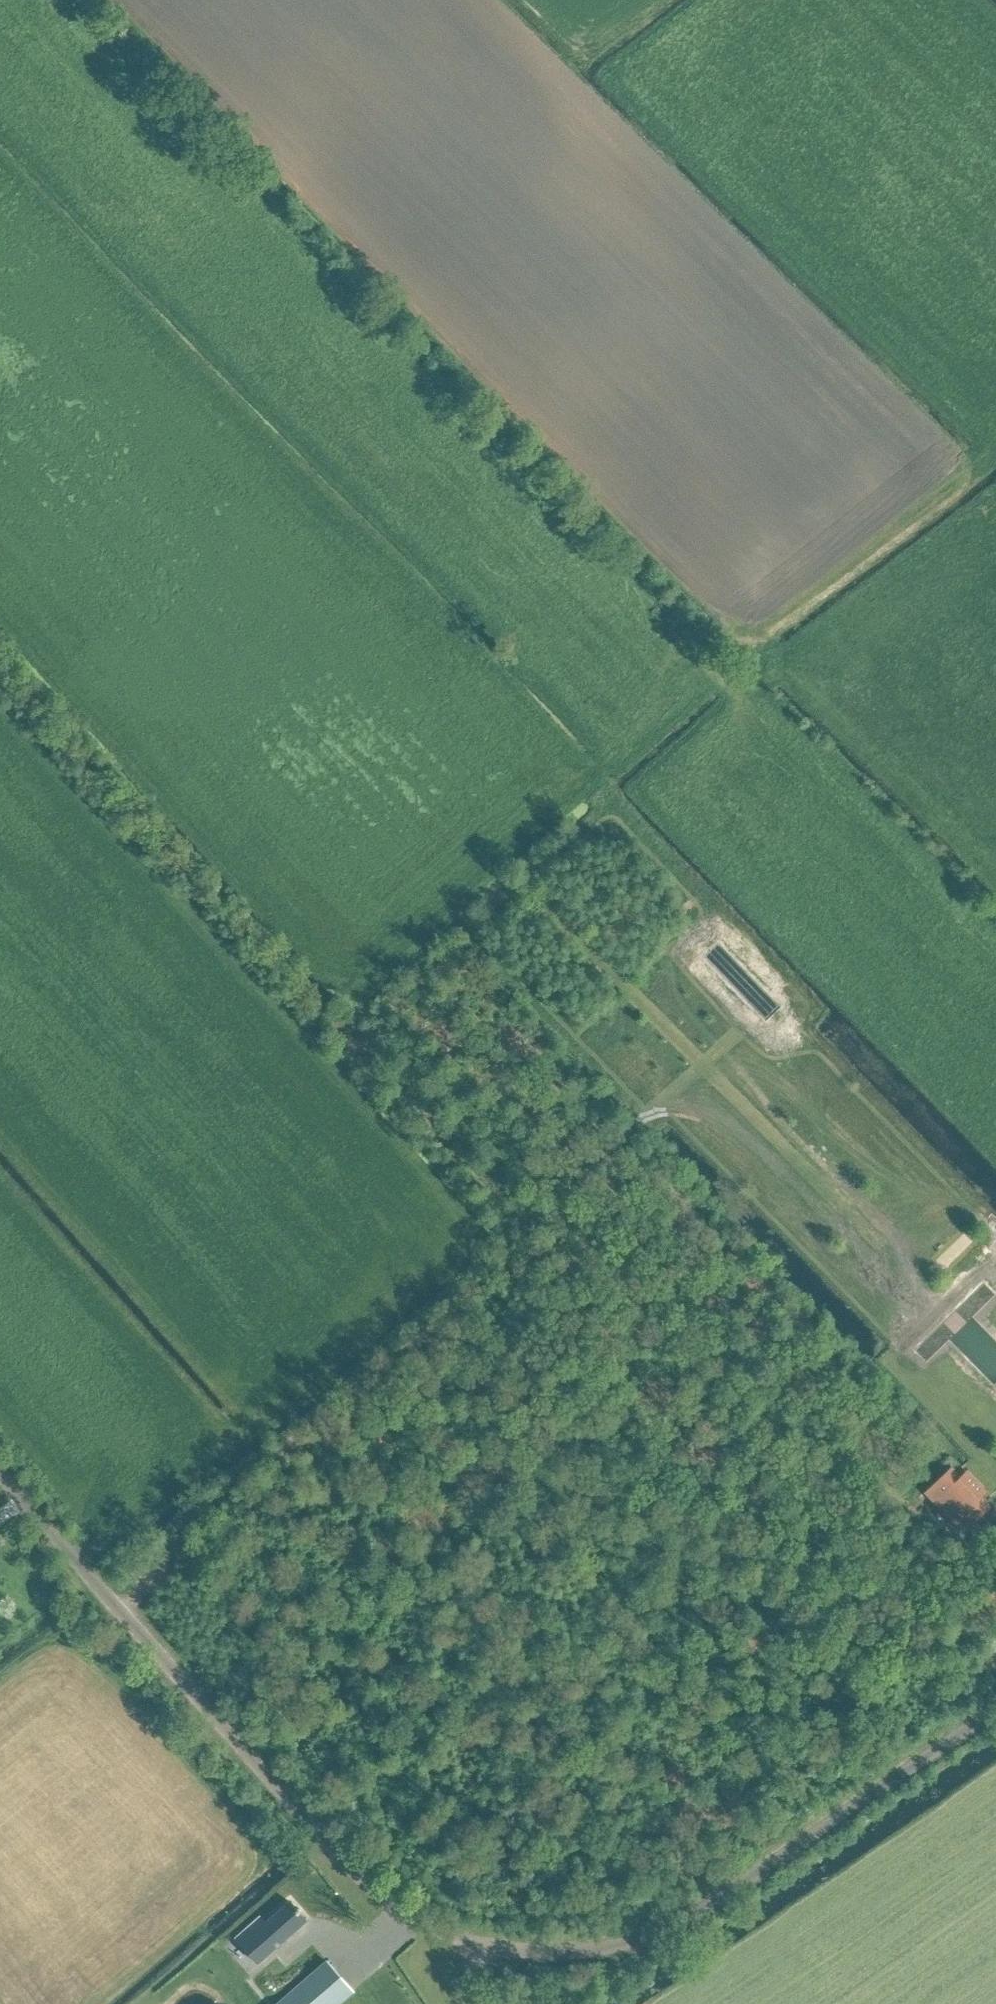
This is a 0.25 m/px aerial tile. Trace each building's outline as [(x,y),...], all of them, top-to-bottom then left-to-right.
[(939,1468),(930,1458),(905,1482),(943,1521),(968,1497),(958,1487),(965,1480),(946,1461),(939,1468)] [(276,1947),(306,1920),(289,1901),(264,1923),(270,1929),(265,1934),(265,1935),(258,1941),(268,1953),(275,1946),(276,1947)] [(276,2003),(338,2003),(353,1991),(326,1960),(276,2003)]
